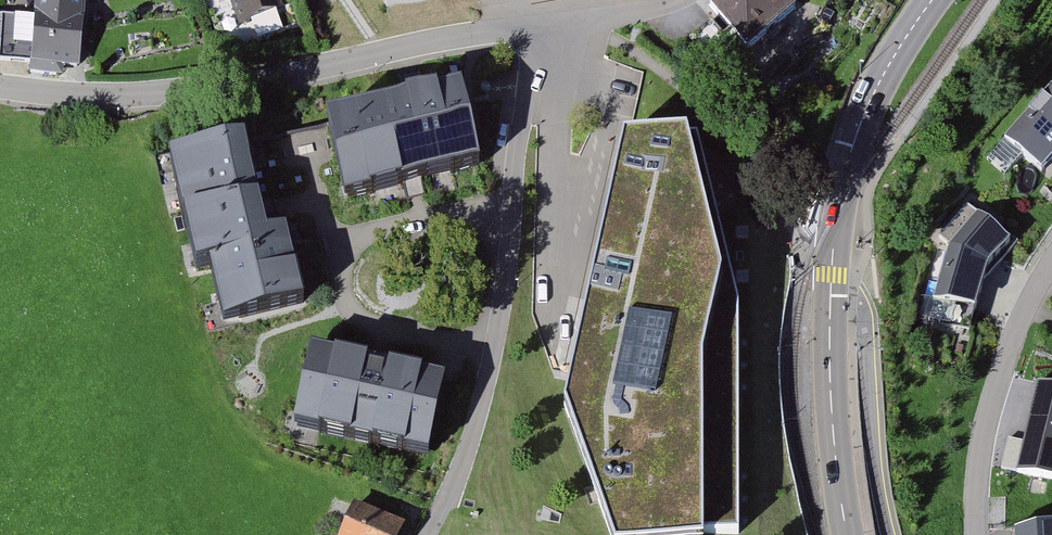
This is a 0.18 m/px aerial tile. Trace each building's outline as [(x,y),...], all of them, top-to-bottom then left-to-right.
[(81,21),(83,0),(37,0),(36,17),(81,21)] [(226,54),(306,24),(297,0),(205,0),(226,54)] [(387,8),(430,0),(383,0),(387,8)] [(705,4),(728,32),(723,36),(710,22),(683,45),(711,79),(738,56),(728,44),(735,38),(747,53),(800,8),(794,0),(710,0),(705,4)] [(81,21),(36,17),(0,15),(0,61),(35,63),(35,73),(63,75),(63,68),(77,70),(81,21)] [(983,156),(1007,178),(1021,164),(1040,181),(1051,168),(1051,87),(1049,84),(983,156)] [(464,92),(327,125),(345,200),(480,169),(464,92)] [(611,534),(702,534),(727,534),(738,534),(738,306),(697,138),(625,139),(565,407),(611,534)] [(246,147),(172,164),(196,271),(210,268),(224,328),(307,309),(289,232),(267,237),(246,147)] [(981,278),(1008,243),(967,205),(938,237),(948,247),(932,302),(971,313),(979,283),(981,278)] [(445,384),(310,355),(293,429),(429,458),(445,384)] [(1038,384),(1032,411),(1019,471),(1051,479),(1051,387),(1038,384)] [(342,534),(400,534),(403,528),(355,507),(342,534)] [(1013,529),(1013,534),(1051,534),(1051,526),(1013,529)]
